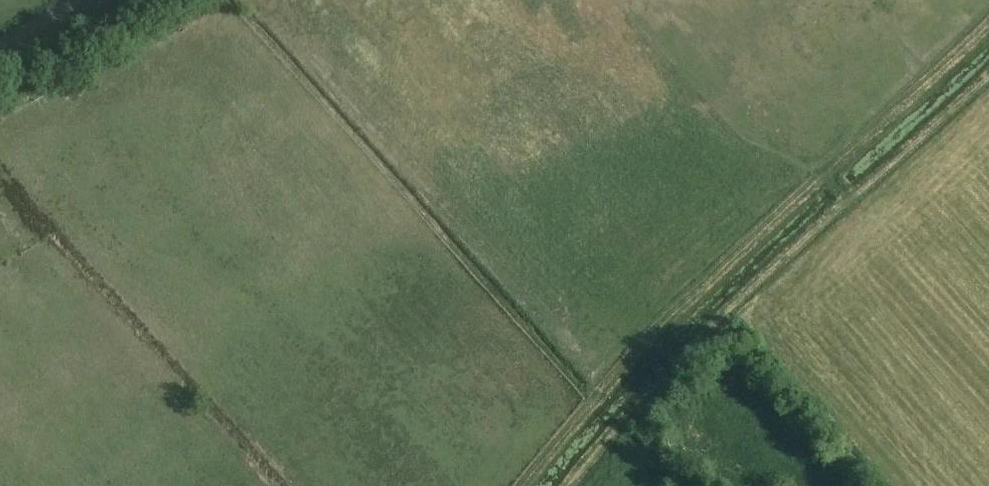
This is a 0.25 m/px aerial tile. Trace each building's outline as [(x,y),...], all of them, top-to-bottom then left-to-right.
[(98,74),(101,85),(120,80),(117,69),(98,74)]
